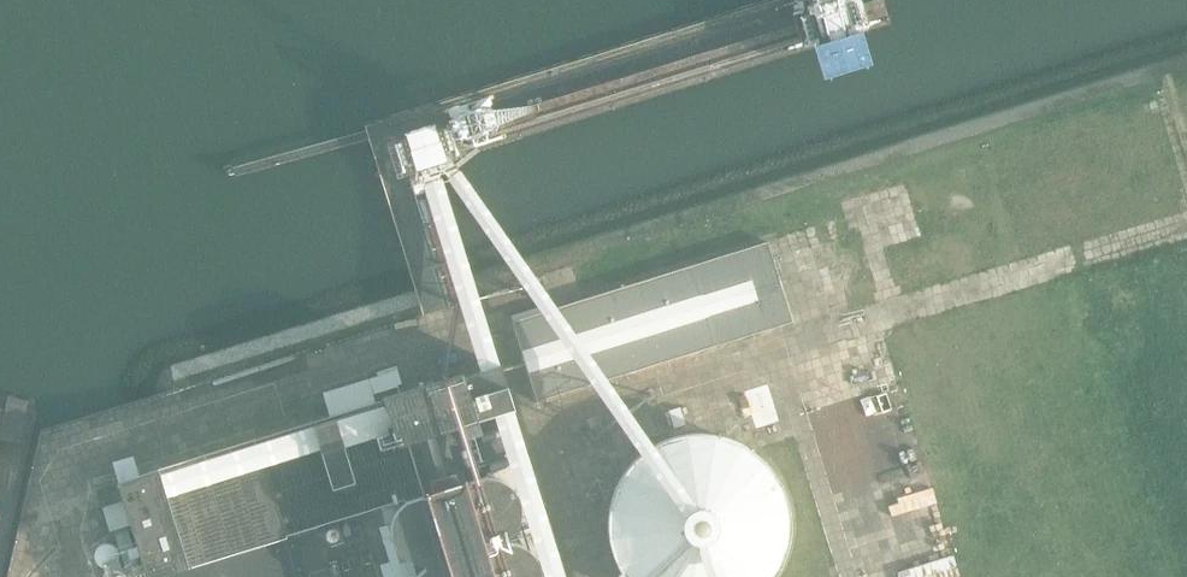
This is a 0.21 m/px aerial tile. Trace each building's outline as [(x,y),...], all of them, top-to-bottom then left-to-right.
[(401,144),(407,166),(445,154),(438,128),(415,135),(401,144)] [(537,400),(795,322),(770,240),(514,322),(537,400)] [(97,484),(102,502),(122,496),(148,576),(300,576),(288,537),(400,498),(397,502),(395,505),(394,510),(393,514),(392,519),(392,523),(392,528),(393,532),(395,536),(397,540),(399,544),(402,548),(405,551),(409,553),(413,556),(417,558),(421,559),(426,560),(427,566),(423,568),(420,571),(416,575),(415,576),(540,576),(541,572),(540,563),(532,551),(520,544),(508,542),(506,535),(514,527),(520,513),(520,501),(514,489),(505,481),(493,477),(483,477),(468,481),(453,428),(520,409),(504,359),(383,396),(386,404),(394,431),(345,445),(337,419),(314,426),(320,448),(322,451),(170,496),(163,466),(138,473),(132,451),(114,456),(120,478),(97,484)] [(792,522),(791,507),(787,493),(781,479),(773,466),(763,456),(751,446),(738,439),(724,435),(709,432),(694,432),(679,434),(665,439),(652,446),(640,456),(630,467),(622,479),(616,493),(613,507),(611,522),(613,537),(616,551),(622,565),(630,576),(773,576),(781,565),(787,551),(791,537),(792,522)] [(902,567),(904,576),(963,576),(958,555),(902,567)]
